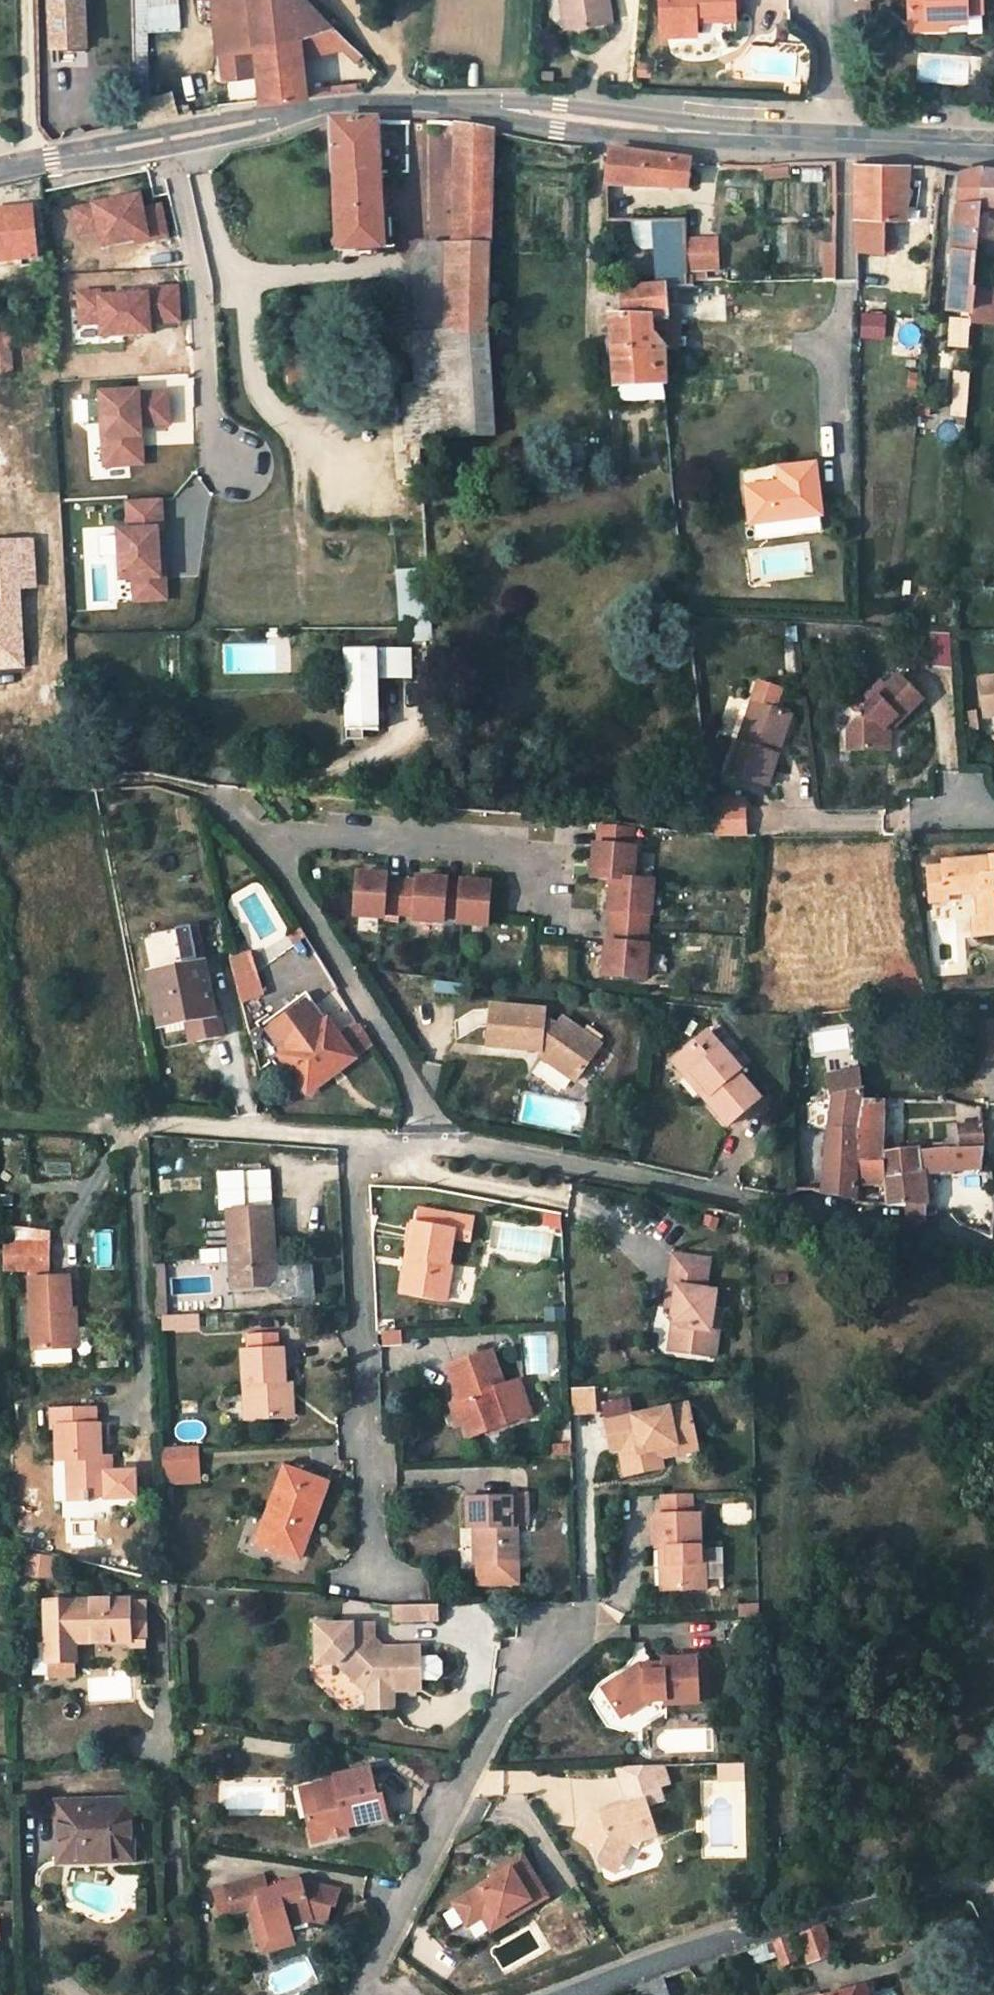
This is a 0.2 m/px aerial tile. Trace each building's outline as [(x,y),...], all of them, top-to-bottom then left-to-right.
[(51,51),(87,49),(84,0),(49,0),(51,51)] [(148,6),(178,3),(178,0),(135,0),(137,103),(150,100),(148,6)] [(224,79),(258,75),(260,100),(308,95),(307,88),(303,55),(301,37),(331,27),(306,0),(213,0),(218,52),(221,52),(224,79)] [(566,29),(572,28),(567,0),(561,0),(566,29)] [(572,28),(612,23),(608,0),(567,0),(572,28)] [(661,21),(661,35),(696,34),(695,20),(694,14),(735,12),(734,0),(660,0),(661,21)] [(966,16),(966,13),(981,12),(981,0),(908,0),(908,22),(929,21),(929,16),(946,17),(966,16)] [(695,20),(735,18),(735,12),(694,14),(695,20)] [(909,30),(946,29),(946,17),(929,16),(929,21),(908,22),(909,30)] [(303,55),(342,48),(356,61),(362,55),(331,27),(301,37),(303,55)] [(790,83),(789,93),(799,93),(800,83),(790,83)] [(357,84),(328,87),(328,93),(358,89),(357,84)] [(328,87),(307,88),(308,95),(328,93),(328,87)] [(384,249),(377,121),(332,120),(339,251),(384,249)] [(451,123),(450,132),(457,133),(455,175),(456,245),(425,244),(409,269),(417,394),(420,440),(437,439),(496,435),(489,335),(489,322),(494,132),(451,123)] [(686,187),(689,162),(611,151),(608,184),(686,187)] [(906,220),(910,163),(857,162),(857,217),(886,218),(906,220)] [(960,170),(949,305),(976,307),(978,279),(983,203),(985,167),(981,166),(960,170)] [(993,204),(993,167),(985,167),(983,203),(993,204)] [(140,197),(74,210),(79,235),(100,231),(103,248),(148,239),(149,241),(167,238),(167,235),(161,206),(142,210),(140,197)] [(0,211),(0,260),(38,257),(33,207),(0,211)] [(884,245),(886,218),(857,217),(858,250),(884,252),(884,245)] [(689,274),(721,273),(719,237),(688,239),(689,274)] [(657,250),(659,287),(667,287),(687,286),(686,274),(686,249),(657,250)] [(978,279),(976,307),(976,315),(993,315),(993,280),(978,279)] [(148,296),(100,298),(100,292),(80,293),(81,324),(101,323),(102,336),(150,334),(149,323),(180,322),(178,287),(148,288),(148,296)] [(659,287),(621,289),(622,316),(611,316),(617,387),(666,385),(667,384),(665,347),(653,334),(653,319),(668,319),(667,287),(659,287)] [(971,318),(952,317),(951,342),(969,344),(971,318)] [(0,325),(0,372),(12,372),(10,325),(0,325)] [(972,373),(958,372),(956,410),(969,411),(972,373)] [(618,402),(666,400),(666,385),(617,387),(618,402)] [(142,389),(99,391),(103,470),(145,469),(143,429),(172,428),(171,392),(142,393),(142,389)] [(438,447),(437,439),(420,440),(421,448),(438,447)] [(782,482),(748,486),(751,523),(823,514),(817,464),(780,468),(782,482)] [(165,499),(126,501),(128,526),(117,526),(120,580),(132,579),(133,603),(169,601),(167,558),(162,558),(160,529),(166,528),(165,499)] [(25,670),(21,585),(36,585),(34,540),(0,541),(0,671),(25,670)] [(399,571),(403,628),(432,628),(428,570),(399,571)] [(403,628),(404,643),(433,643),(432,628),(403,628)] [(347,716),(348,729),(362,729),(378,729),(379,675),(411,676),(410,648),(343,649),(344,657),(347,657),(348,668),(344,668),(344,677),(349,677),(349,688),(344,688),(341,688),(341,696),(344,696),(348,696),(348,708),(345,708),(345,716),(347,716)] [(901,676),(865,713),(862,709),(858,713),(862,717),(864,719),(855,727),(855,751),(896,751),(895,733),(892,729),(899,722),(902,726),(926,700),(901,676)] [(981,680),(987,717),(993,715),(993,677),(981,680)] [(776,711),(783,693),(759,685),(753,702),(776,711)] [(769,788),(779,756),(774,754),(787,714),(776,711),(753,702),(729,774),(769,788)] [(779,756),(792,717),(787,714),(774,754),(779,756)] [(345,716),(345,736),(362,736),(362,729),(348,729),(347,716),(345,716)] [(745,804),(712,804),(716,834),(745,834),(745,804)] [(631,848),(633,828),(601,825),(599,846),(595,845),(592,879),(612,881),(610,913),(612,913),(610,928),(609,943),(607,943),(604,976),(645,980),(648,946),(646,946),(647,931),(648,915),(651,916),(653,882),(633,881),(636,848),(631,848)] [(942,861),(942,867),(928,868),(929,885),(945,884),(945,894),(972,893),(972,892),(972,887),(979,887),(984,890),(984,891),(984,894),(980,897),(981,918),(993,918),(993,857),(942,861)] [(417,882),(401,880),(386,879),(387,874),(357,871),(353,913),(383,916),(383,911),(398,912),(414,913),(413,918),(442,921),(443,916),(458,917),(457,922),(487,925),(490,883),(461,880),(461,885),(446,884),(446,879),(417,877),(417,882)] [(945,884),(929,885),(930,901),(945,900),(945,894),(945,884)] [(980,897),(984,894),(984,891),(984,890),(979,887),(972,887),(972,892),(972,893),(980,897)] [(975,918),(976,933),(993,933),(993,918),(981,918),(975,918)] [(237,956),(238,963),(255,968),(253,960),(237,956)] [(238,963),(238,981),(257,976),(255,968),(238,963)] [(215,1013),(205,965),(149,977),(165,1051),(222,1038),(217,1013),(215,1013)] [(281,1055),(308,1093),(322,1082),(319,1078),(352,1053),(338,1033),(309,992),(253,1033),(261,1069),(281,1055)] [(544,1012),(491,1007),(488,1044),(539,1049),(540,1053),(576,1079),(602,1045),(563,1017),(556,1025),(546,1018),(544,1012)] [(356,1019),(338,1033),(352,1053),(355,1057),(372,1044),(356,1019)] [(982,1019),(983,1058),(993,1058),(993,1019),(982,1019)] [(742,1069),(708,1031),(678,1057),(706,1091),(702,1094),(728,1124),(760,1097),(738,1072),(742,1069)] [(674,1061),(702,1094),(706,1091),(678,1057),(674,1061)] [(863,1092),(860,1067),(828,1075),(832,1097),(807,1103),(810,1128),(829,1128),(823,1192),(858,1198),(858,1186),(886,1185),(886,1204),(906,1204),(906,1216),(926,1219),(927,1213),(927,1199),(925,1173),(923,1152),(918,1153),(918,1149),(883,1153),(884,1100),(862,1101),(863,1092)] [(942,1096),(941,1098),(942,1101),(945,1103),(948,1102),(950,1099),(949,1097),(948,1095),(947,1095),(943,1095),(942,1096)] [(958,1125),(959,1150),(985,1149),(985,1145),(984,1123),(958,1125)] [(978,1168),(984,1168),(985,1149),(959,1150),(923,1152),(925,1173),(978,1168)] [(993,1209),(993,1183),(992,1171),(984,1172),(984,1168),(978,1168),(986,1211),(993,1209)] [(228,1211),(272,1207),(270,1180),(222,1184),(224,1211),(228,1211)] [(228,1211),(233,1290),(266,1288),(277,1277),(276,1267),(276,1261),(263,1252),(274,1239),(272,1207),(228,1211)] [(416,1210),(413,1225),(453,1232),(469,1235),(472,1220),(416,1210)] [(452,1240),(453,1232),(413,1225),(411,1224),(405,1260),(414,1262),(408,1295),(445,1302),(451,1266),(448,1266),(452,1240)] [(453,1232),(452,1240),(468,1243),(469,1235),(453,1232)] [(276,1261),(274,1239),(263,1252),(276,1261)] [(5,1274),(30,1273),(48,1272),(47,1243),(4,1245),(5,1274)] [(709,1259),(673,1254),(666,1306),(673,1307),(672,1317),(674,1319),(680,1326),(676,1350),(715,1356),(719,1331),(711,1330),(714,1311),(717,1291),(706,1289),(709,1259)] [(408,1295),(414,1262),(405,1260),(400,1294),(408,1295)] [(314,1265),(276,1267),(277,1277),(266,1288),(270,1292),(281,1292),(281,1298),(315,1296),(314,1265)] [(155,1268),(156,1290),(165,1289),(164,1268),(155,1268)] [(48,1278),(30,1279),(34,1349),(73,1347),(69,1277),(48,1278)] [(156,1290),(157,1316),(161,1316),(166,1316),(165,1289),(156,1290)] [(711,1330),(719,1331),(722,1312),(714,1311),(711,1330)] [(162,1328),(197,1326),(197,1314),(166,1316),(161,1316),(162,1328)] [(670,1349),(676,1350),(680,1326),(674,1319),(670,1349)] [(397,1329),(382,1330),(382,1343),(397,1343),(397,1329)] [(243,1348),(246,1417),(284,1415),(284,1409),(283,1387),(282,1346),(277,1346),(276,1331),(248,1333),(249,1348),(243,1348)] [(525,1337),(526,1374),(547,1373),(546,1336),(525,1337)] [(531,1415),(518,1379),(503,1385),(490,1350),(448,1365),(461,1401),(458,1402),(465,1420),(471,1436),(474,1435),(516,1420),(531,1415)] [(293,1409),(292,1386),(283,1387),(284,1409),(293,1409)] [(571,1388),(572,1414),(596,1413),(595,1387),(571,1388)] [(465,1420),(458,1402),(450,1405),(457,1424),(465,1420)] [(690,1404),(612,1420),(606,1421),(612,1448),(620,1447),(639,1443),(645,1470),(664,1466),(662,1454),(660,1447),(697,1440),(690,1404)] [(105,1472),(105,1458),(101,1458),(100,1424),(97,1424),(96,1408),(51,1409),(53,1428),(56,1427),(58,1459),(69,1459),(71,1499),(87,1499),(87,1496),(107,1496),(107,1497),(136,1496),(134,1471),(105,1472)] [(662,1454),(698,1447),(697,1440),(660,1447),(662,1454)] [(165,1469),(200,1468),(199,1443),(164,1444),(165,1469)] [(626,1474),(645,1470),(639,1443),(620,1447),(626,1474)] [(572,1444),(551,1444),(551,1455),(572,1454),(572,1444)] [(298,1559),(326,1484),(284,1467),(260,1531),(276,1537),(272,1549),(298,1559)] [(165,1478),(200,1477),(200,1468),(165,1469),(165,1478)] [(662,1495),(663,1515),(693,1514),(692,1494),(662,1495)] [(511,1499),(512,1530),(517,1529),(527,1529),(527,1498),(511,1499)] [(477,1529),(477,1563),(518,1563),(517,1529),(512,1530),(511,1499),(466,1500),(467,1529),(477,1529)] [(663,1515),(656,1515),(657,1548),(662,1548),(669,1548),(670,1564),(663,1565),(664,1591),(707,1589),(706,1563),(702,1563),(701,1546),(700,1513),(693,1514),(663,1515)] [(276,1537),(260,1531),(255,1543),(272,1549),(276,1537)] [(498,1585),(518,1568),(518,1563),(477,1563),(478,1586),(498,1585)] [(518,1568),(498,1585),(518,1585),(518,1568)] [(147,1646),(145,1600),(47,1601),(48,1640),(48,1673),(76,1673),(76,1643),(129,1641),(129,1647),(147,1646)] [(761,1617),(761,1605),(743,1606),(743,1617),(761,1617)] [(396,1607),(396,1623),(438,1623),(438,1607),(430,1607),(396,1607)] [(375,1625),(316,1624),(317,1629),(317,1664),(338,1664),(366,1694),(367,1694),(375,1694),(375,1711),(395,1711),(394,1694),(422,1693),(421,1682),(421,1660),(421,1649),(384,1649),(380,1653),(371,1643),(375,1640),(375,1625)] [(48,1640),(39,1641),(40,1659),(34,1659),(35,1674),(48,1673),(48,1640)] [(384,1649),(375,1640),(371,1643),(380,1653),(384,1649)] [(642,1663),(605,1688),(622,1717),(647,1700),(667,1699),(667,1703),(700,1702),(699,1657),(665,1658),(666,1663),(659,1663),(659,1670),(646,1671),(642,1663)] [(443,1676),(443,1665),(437,1659),(421,1660),(421,1682),(437,1683),(443,1676)] [(659,1670),(659,1663),(642,1663),(646,1671),(659,1670)] [(375,1694),(367,1694),(367,1711),(371,1711),(375,1711),(375,1694)] [(738,1763),(723,1764),(723,1779),(747,1778),(748,1776),(738,1776),(738,1763)] [(738,1763),(738,1776),(748,1776),(747,1763),(738,1763)] [(338,1788),(331,1790),(326,1784),(313,1787),(320,1815),(310,1818),(316,1842),(351,1833),(349,1825),(377,1818),(388,1815),(383,1795),(377,1796),(376,1790),(370,1766),(335,1774),(338,1788)] [(654,1767),(659,1784),(670,1783),(664,1766),(654,1767)] [(654,1767),(617,1767),(630,1805),(588,1820),(580,1838),(596,1848),(603,1869),(624,1862),(629,1853),(632,1847),(641,1851),(645,1842),(658,1838),(649,1807),(665,1801),(659,1784),(654,1767)] [(303,1788),(310,1818),(320,1815),(313,1787),(303,1788)] [(132,1799),(58,1802),(60,1863),(135,1860),(132,1799)] [(641,1851),(632,1847),(629,1853),(638,1858),(641,1851)] [(512,1875),(501,1881),(460,1902),(472,1924),(487,1916),(497,1910),(503,1920),(519,1911),(522,1916),(553,1900),(529,1857),(509,1869),(512,1875)] [(617,1876),(624,1862),(603,1869),(617,1876)] [(501,1881),(512,1875),(509,1869),(498,1875),(501,1881)] [(261,1885),(224,1900),(233,1926),(250,1919),(260,1914),(272,1948),(292,1940),(290,1934),(311,1926),(326,1929),(330,1912),(334,1913),(338,1896),(299,1889),(266,1900),(261,1885)] [(487,1916),(496,1931),(522,1916),(519,1911),(503,1920),(497,1910),(487,1916)] [(260,1914),(250,1919),(265,1962),(296,1951),(292,1940),(272,1948),(260,1914)] [(799,1934),(807,1962),(833,1954),(825,1927),(799,1934)] [(779,1954),(783,1965),(795,1961),(788,1937),(775,1940),(779,1954)] [(753,1962),(779,1954),(775,1940),(749,1949),(753,1962)] [(663,1978),(637,1987),(640,1994),(668,1994),(663,1978)]
